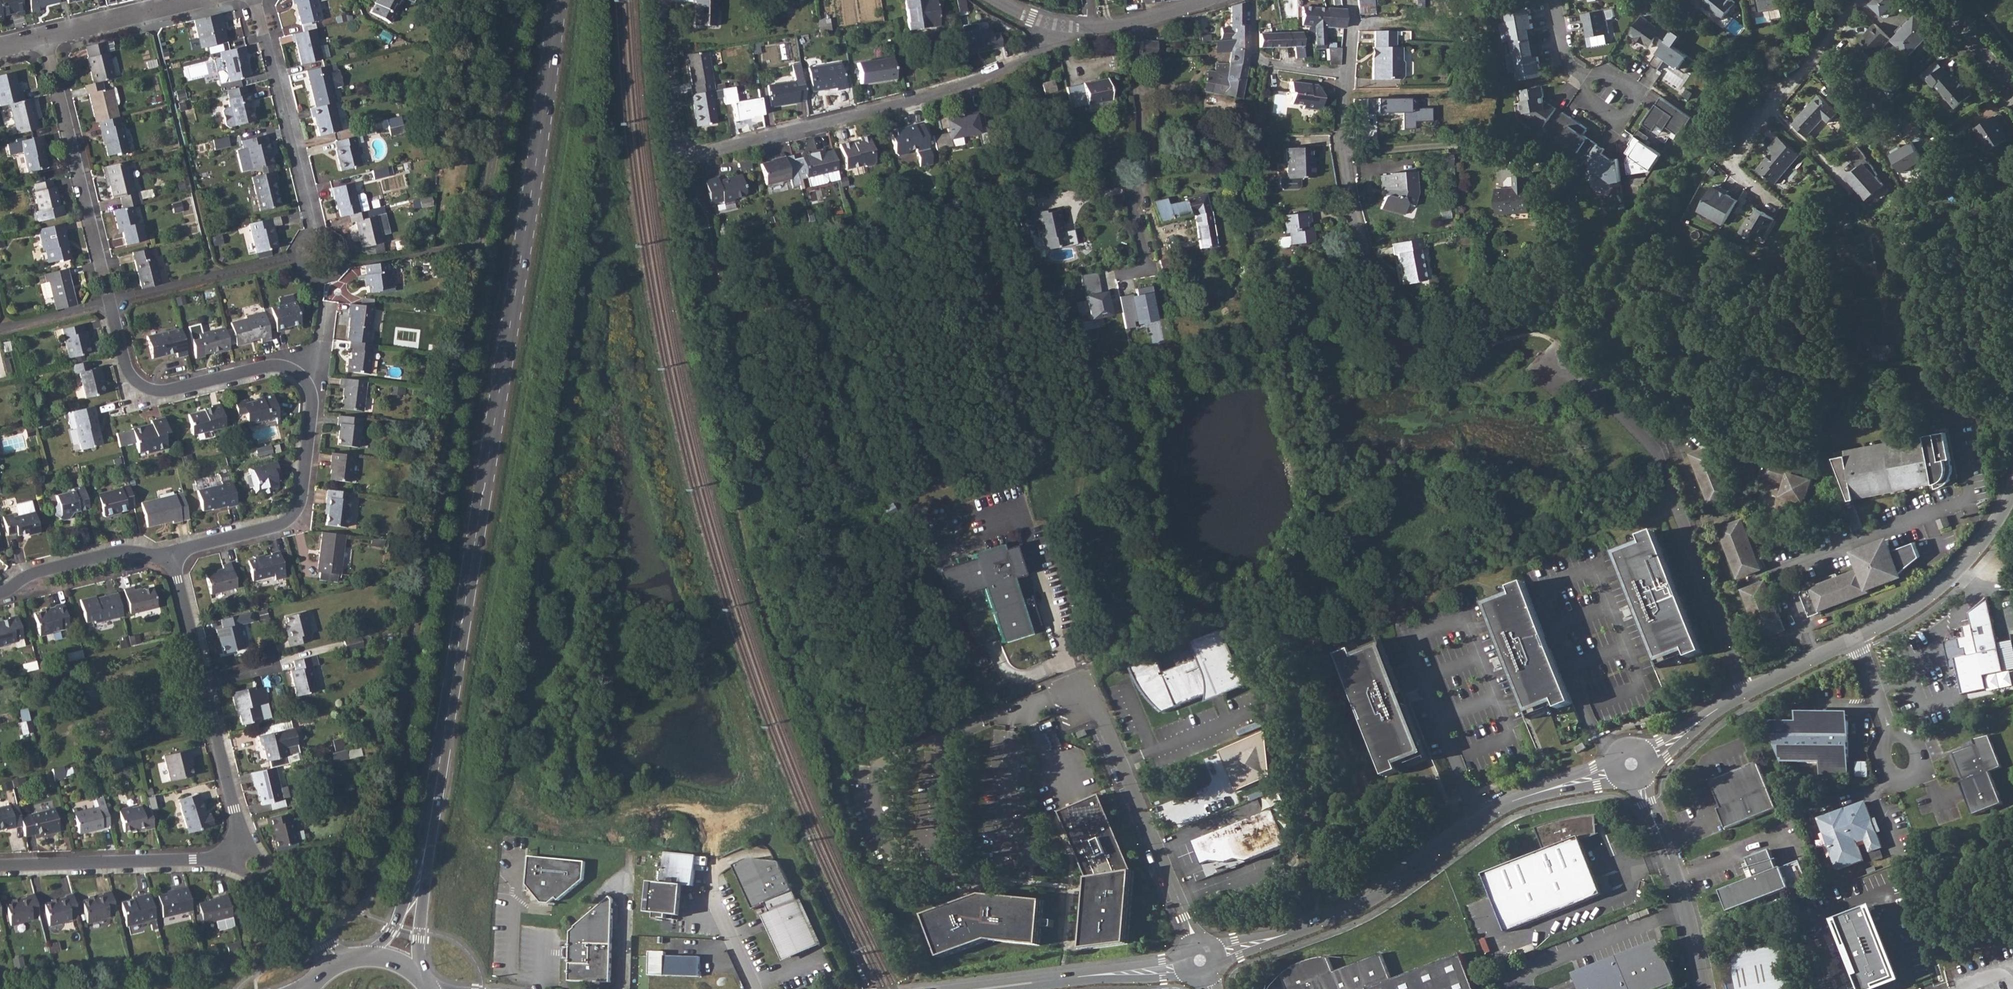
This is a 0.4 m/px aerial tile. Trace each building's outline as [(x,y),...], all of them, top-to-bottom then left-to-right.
[(3,19),(2,16),(16,13),(17,16),(25,14),(21,0),(0,0),(0,20),(3,19)] [(32,12),(39,10),(39,7),(58,2),(59,1),(64,0),(29,0),(32,12)] [(298,26),(322,20),(317,0),(292,0),(298,26)] [(372,4),(374,5),(370,13),(390,24),(395,15),(390,12),(394,5),(396,6),(399,0),(374,0),(372,4)] [(693,1),(695,2),(694,25),(715,26),(716,0),(693,0),(693,1)] [(905,0),(909,30),(938,26),(935,0),(905,0)] [(1359,14),(1375,13),(1374,0),(1357,0),(1359,14)] [(1702,0),(1702,5),(1708,9),(1712,8),(1723,18),(1737,1),(1736,0),(1702,0)] [(1756,10),(1781,8),(1780,0),(1755,0),(1756,10)] [(1871,2),(1883,16),(1900,0),(1873,0),(1871,2)] [(1230,37),(1231,37),(1248,40),(1248,23),(1245,23),(1243,2),(1231,6),(1231,27),(1219,27),(1219,37),(1230,37)] [(1325,48),(1324,35),(1326,9),(1302,7),(1302,25),(1308,25),(1308,31),(1315,32),(1316,48),(1325,48)] [(1520,79),(1544,76),(1541,55),(1536,55),(1532,28),(1535,28),(1532,8),(1508,12),(1509,21),(1503,22),(1506,40),(1513,39),(1515,53),(1507,54),(1510,70),(1519,69),(1520,79)] [(1326,9),(1324,35),(1330,35),(1330,27),(1342,28),(1343,11),(1326,9)] [(1585,10),(1584,34),(1609,34),(1610,11),(1585,10)] [(219,14),(194,21),(201,48),(223,43),(218,26),(222,25),(219,14)] [(1674,45),(1680,35),(1643,14),(1631,34),(1652,46),(1655,41),(1662,45),(1652,62),(1670,72),(1666,80),(1682,89),(1690,74),(1688,73),(1696,58),(1674,45)] [(1894,36),(1911,54),(1934,32),(1918,14),(1894,36)] [(1479,20),(1478,28),(1486,28),(1486,20),(1479,20)] [(976,23),(960,26),(961,28),(966,53),(1001,47),(999,32),(991,34),(990,27),(978,29),(976,23)] [(1871,32),(1868,35),(1881,49),(1891,39),(1875,24),(1869,30),(1871,32)] [(1486,28),(1478,28),(1477,35),(1478,35),(1477,42),(1483,43),(1484,36),(1485,36),(1486,28)] [(315,29),(292,35),(294,43),(296,43),(302,65),(322,60),(315,29)] [(1401,77),(1401,66),(1399,64),(1399,47),(1393,47),(1393,31),(1373,31),(1373,47),(1371,48),(1371,80),(1396,81),(1401,77)] [(1301,32),(1259,33),(1259,47),(1273,46),(1294,46),(1296,62),(1304,61),(1301,32)] [(1868,35),(1867,36),(1860,43),(1874,56),(1881,49),(1868,35)] [(1155,41),(1140,40),(1139,53),(1155,55),(1155,54),(1156,43),(1163,43),(1164,36),(1156,36),(1155,41)] [(1231,39),(1230,48),(1231,48),(1249,50),(1248,40),(1231,37),(1231,39)] [(104,43),(86,47),(88,58),(87,58),(94,83),(101,82),(115,79),(108,53),(107,53),(104,43)] [(244,46),(220,52),(222,61),(225,60),(230,82),(241,79),(240,77),(250,74),(247,64),(246,64),(244,56),(247,55),(244,46)] [(1336,47),(1328,47),(1329,65),(1340,65),(1341,47),(1336,47)] [(1207,69),(1202,91),(1209,91),(1240,97),(1246,67),(1247,63),(1249,50),(1231,48),(1228,63),(1217,63),(1215,63),(1214,71),(1207,69)] [(707,50),(686,54),(691,84),(690,85),(692,94),(712,91),(714,90),(707,50)] [(891,58),(856,63),(860,83),(877,81),(877,78),(894,75),(891,58)] [(840,63),(808,68),(811,91),(835,87),(836,89),(844,88),(840,63)] [(327,66),(307,71),(316,107),(334,103),(336,102),(333,89),(329,72),(336,71),(334,65),(327,66)] [(1943,66),(1930,77),(1928,79),(1935,87),(1936,85),(1957,108),(1973,93),(1953,70),(1950,72),(1943,65),(1943,66)] [(8,104),(23,101),(18,82),(16,82),(13,72),(0,76),(0,106),(8,104)] [(805,99),(802,78),(794,79),(794,80),(767,85),(771,107),(799,102),(799,100),(805,99)] [(1106,78),(1082,83),(1065,87),(1071,107),(1086,104),(1087,104),(1089,111),(1111,106),(1109,99),(1111,99),(1106,78)] [(1053,80),(1040,84),(1044,94),(1056,90),(1053,80)] [(1290,81),(1289,92),(1291,92),(1290,104),(1307,106),(1306,109),(1316,110),(1320,107),(1321,98),(1316,84),(1290,81)] [(94,83),(84,86),(86,94),(88,94),(95,122),(99,121),(117,117),(114,106),(116,106),(118,103),(114,89),(111,88),(103,90),(101,82),(94,83)] [(245,85),(227,90),(229,99),(228,99),(230,107),(224,108),(222,111),(225,125),(228,127),(234,126),(255,121),(251,102),(253,101),(251,93),(247,94),(245,85)] [(722,89),(724,105),(734,103),(737,102),(734,87),(731,87),(722,89)] [(692,94),(690,94),(696,127),(716,123),(712,99),(713,99),(712,91),(692,94)] [(1796,121),(1790,126),(1805,140),(1810,135),(1809,134),(1824,118),(1828,122),(1837,113),(1833,109),(1834,108),(1819,95),(1795,120),(1796,121)] [(1681,135),(1693,115),(1661,96),(1644,124),(1668,139),(1673,130),(1681,135)] [(1414,119),(1431,119),(1432,98),(1368,97),(1367,112),(1403,113),(1403,128),(1414,128),(1414,119)] [(23,101),(8,104),(15,134),(36,129),(34,119),(33,114),(37,114),(33,98),(23,101)] [(737,102),(734,103),(737,121),(751,117),(751,116),(762,114),(760,98),(737,102)] [(316,107),(310,109),(312,118),(315,117),(319,136),(341,131),(334,103),(316,107)] [(964,114),(959,115),(963,134),(978,130),(978,126),(984,124),(980,106),(963,110),(964,114)] [(1616,178),(1626,160),(1585,137),(1590,127),(1563,111),(1549,136),(1595,162),(1586,177),(1610,190),(1616,178)] [(952,112),(938,115),(940,127),(949,125),(950,129),(950,131),(943,133),(942,131),(933,133),(936,149),(946,147),(945,145),(950,144),(951,141),(952,140),(951,136),(963,134),(959,115),(953,117),(952,112)] [(1995,116),(1978,127),(1992,149),(2009,138),(1995,116)] [(117,117),(99,121),(108,155),(117,152),(117,154),(129,151),(122,123),(120,124),(118,117),(117,117)] [(410,122),(395,126),(397,134),(412,130),(410,122)] [(914,122),(911,123),(917,150),(927,148),(922,122),(914,124),(914,122)] [(911,123),(903,125),(903,126),(908,147),(914,145),(918,166),(930,164),(927,148),(917,150),(911,123)] [(908,147),(903,126),(889,129),(892,150),(896,152),(906,150),(908,147)] [(1639,130),(1636,134),(1649,142),(1652,138),(1639,130)] [(42,135),(19,141),(27,172),(38,169),(37,168),(46,165),(41,145),(44,144),(42,135)] [(1632,158),(1627,166),(1648,178),(1663,152),(1635,135),(1625,153),(1632,158)] [(1892,153),(1902,171),(1933,152),(1922,135),(1892,153)] [(230,136),(216,140),(218,149),(232,146),(230,136)] [(260,168),(262,174),(271,172),(269,164),(272,164),(266,143),(264,144),(262,136),(241,141),(242,148),(234,150),(240,172),(250,170),(260,168)] [(356,136),(335,141),(337,149),(336,149),(341,170),(361,165),(356,144),(358,143),(356,136)] [(853,141),(840,144),(846,169),(863,166),(866,167),(873,166),(873,165),(867,136),(860,138),(860,139),(861,141),(854,143),(853,141)] [(1758,169),(1774,184),(1784,173),(1799,154),(1779,136),(1770,148),(1773,151),(1758,169)] [(1868,200),(1886,183),(1866,162),(1871,157),(1860,145),(1849,155),(1859,166),(1847,178),(1868,200)] [(1286,179),(1278,179),(1279,187),(1282,190),(1297,189),(1297,178),(1312,177),(1311,165),(1308,165),(1308,148),(1285,149),(1286,179)] [(838,173),(834,152),(825,153),(824,151),(813,153),(814,156),(802,158),(807,179),(809,189),(827,185),(828,182),(831,184),(840,182),(838,173)] [(786,156),(781,157),(787,180),(791,179),(786,156)] [(787,180),(781,157),(776,159),(776,160),(762,163),(767,184),(787,180)] [(128,161),(103,167),(105,176),(108,175),(111,186),(113,198),(120,197),(123,208),(133,206),(144,203),(140,192),(135,193),(135,190),(128,161)] [(386,167),(372,170),(374,179),(388,175),(386,167)] [(1554,169),(1548,175),(1552,179),(1558,173),(1554,169)] [(262,174),(250,177),(258,211),(279,206),(274,181),(276,181),(273,171),(271,172),(262,174)] [(1387,192),(1386,197),(1384,199),(1381,209),(1402,214),(1405,206),(1408,205),(1413,206),(1416,192),(1415,172),(1390,174),(1390,176),(1381,176),(1382,191),(1387,192)] [(728,178),(725,179),(730,201),(735,200),(735,198),(746,195),(741,173),(727,176),(728,178)] [(1505,188),(1495,189),(1497,213),(1531,211),(1529,188),(1528,189),(1527,174),(1514,175),(1514,177),(1508,178),(1505,182),(1505,188)] [(718,175),(705,178),(711,203),(723,200),(724,202),(730,201),(725,179),(720,180),(719,178),(718,175)] [(51,180),(34,184),(36,192),(34,192),(39,211),(35,212),(38,222),(66,215),(63,205),(59,206),(54,187),(52,187),(51,180)] [(335,196),(340,216),(351,214),(360,211),(357,196),(353,183),(331,189),(333,197),(335,196)] [(1715,184),(1700,210),(1726,224),(1741,198),(1715,184)] [(1165,199),(1152,203),(1153,208),(1158,223),(1189,215),(1188,212),(1193,211),(1199,249),(1216,247),(1210,211),(1208,212),(1203,193),(1184,198),(1185,201),(1167,205),(1165,199)] [(431,197),(423,199),(424,205),(432,204),(431,197)] [(1866,203),(1862,211),(1872,216),(1876,209),(1866,203)] [(1100,210),(1090,219),(1100,217),(1100,213),(1122,208),(1121,204),(1100,208),(1100,210)] [(123,208),(114,211),(118,228),(121,227),(122,233),(125,245),(144,240),(140,222),(137,223),(133,206),(123,208)] [(360,211),(351,214),(353,221),(356,221),(363,247),(383,242),(377,215),(386,213),(384,206),(369,209),(360,211)] [(1754,207),(1750,214),(1740,231),(1749,237),(1753,231),(1765,237),(1770,227),(1775,219),(1754,207)] [(1064,247),(1061,230),(1058,230),(1058,226),(1062,225),(1059,210),(1044,213),(1043,211),(1027,215),(1030,229),(1037,228),(1039,236),(1042,238),(1044,246),(1051,249),(1064,247)] [(1280,236),(1278,239),(1278,245),(1282,247),(1287,246),(1289,245),(1297,244),(1299,246),(1304,246),(1307,242),(1314,242),(1312,227),(1306,227),(1305,222),(1310,222),(1309,212),(1281,215),(1284,233),(1288,233),(1288,235),(1287,235),(1280,236)] [(269,219),(249,224),(257,253),(271,249),(278,248),(273,227),(271,227),(269,219)] [(63,223),(37,229),(42,250),(44,250),(47,261),(58,259),(59,261),(70,258),(66,242),(64,243),(63,237),(65,237),(63,232),(65,231),(63,223)] [(222,234),(212,237),(215,246),(224,243),(222,234)] [(1397,254),(1404,284),(1408,283),(1425,279),(1419,249),(1424,248),(1421,237),(1393,243),(1395,254),(1397,254)] [(1177,243),(1168,244),(1170,253),(1179,251),(1177,243)] [(155,246),(139,250),(147,287),(167,283),(161,256),(158,257),(155,246)] [(1160,260),(1163,275),(1171,274),(1167,258),(1160,260)] [(376,263),(366,264),(367,274),(365,274),(367,284),(371,284),(372,291),(379,290),(379,287),(390,286),(388,271),(393,271),(392,261),(376,263)] [(67,268),(44,274),(46,283),(42,283),(46,298),(52,296),(56,310),(76,304),(67,268)] [(1155,304),(1151,286),(1136,289),(1137,298),(1133,298),(1132,294),(1118,297),(1125,329),(1134,327),(1133,322),(1153,317),(1151,305),(1155,304)] [(1112,315),(1106,290),(1085,295),(1087,300),(1076,302),(1079,313),(1089,311),(1091,319),(1112,315)] [(299,299),(272,306),(278,329),(287,327),(286,324),(302,320),(299,310),(302,310),(299,299)] [(375,306),(351,303),(349,313),(351,313),(349,326),(350,326),(348,340),(351,340),(370,343),(371,329),(372,329),(375,306)] [(271,338),(264,310),(245,315),(246,318),(232,321),(238,345),(252,341),(251,338),(261,336),(262,340),(271,338)] [(198,321),(187,324),(195,355),(203,353),(203,351),(212,349),(218,347),(219,349),(229,347),(223,325),(201,330),(198,321)] [(82,323),(62,328),(69,357),(89,352),(86,341),(88,340),(85,329),(84,330),(82,323)] [(187,353),(180,327),(146,335),(152,357),(176,352),(177,356),(187,353)] [(370,343),(351,340),(350,348),(352,348),(352,358),(349,358),(347,371),(370,374),(374,343),(370,343)] [(1873,353),(1874,361),(1875,361),(1897,358),(1895,351),(1873,353)] [(88,360),(72,364),(74,373),(79,372),(85,396),(104,391),(101,379),(103,378),(100,366),(90,368),(88,360)] [(368,380),(340,377),(339,387),(343,387),(341,408),(364,411),(368,380)] [(262,397),(243,402),(242,399),(233,401),(236,413),(247,410),(247,411),(246,414),(248,421),(269,416),(269,419),(282,416),(279,401),(275,402),(273,393),(262,395),(262,397)] [(202,410),(188,414),(191,423),(189,423),(192,433),(225,425),(219,402),(210,404),(210,406),(201,408),(202,410)] [(94,405),(68,411),(72,427),(75,426),(81,448),(102,443),(95,416),(96,415),(94,405)] [(362,417),(338,415),(338,421),(340,421),(337,444),(359,447),(362,417)] [(145,424),(132,428),(138,452),(147,449),(148,452),(167,447),(164,432),(168,431),(164,416),(149,420),(150,424),(145,426),(145,424)] [(1856,494),(1896,487),(1935,479),(1937,488),(1940,486),(1943,486),(1945,484),(1947,483),(1949,481),(1950,479),(1952,477),(1953,475),(1954,472),(1954,470),(1954,467),(1954,465),(1954,464),(1947,430),(1926,434),(1927,437),(1888,445),(1848,452),(1848,454),(1836,457),(1852,499),(1857,498),(1856,494)] [(271,444),(255,447),(257,455),(273,451),(271,444)] [(1714,445),(1696,452),(1715,502),(1733,495),(1714,445)] [(355,455),(333,452),(331,461),(333,461),(331,479),(351,482),(355,455)] [(1792,466),(1768,459),(1764,475),(1767,476),(1765,484),(1786,491),(1785,494),(1805,500),(1811,480),(1804,477),(1807,469),(1793,465),(1792,466)] [(277,461),(249,468),(255,493),(266,490),(266,492),(272,491),(271,488),(279,486),(276,472),(280,471),(277,461)] [(236,504),(230,478),(220,480),(221,484),(196,489),(201,509),(216,506),(216,507),(226,505),(227,506),(236,504)] [(134,505),(129,483),(120,485),(121,486),(97,492),(102,513),(105,515),(112,513),(114,511),(125,508),(124,507),(134,505)] [(88,506),(82,485),(72,488),(73,490),(57,494),(58,502),(55,507),(57,513),(63,517),(71,515),(74,510),(88,506)] [(351,492),(329,489),(327,505),(329,506),(327,524),(347,527),(351,492)] [(175,493),(141,502),(147,526),(162,523),(161,520),(171,518),(172,520),(172,522),(181,520),(188,518),(182,492),(175,493)] [(13,513),(4,515),(8,535),(17,533),(18,535),(28,532),(29,534),(41,532),(33,500),(17,504),(18,514),(14,515),(13,513)] [(1947,515),(1938,519),(1941,527),(1950,524),(1947,515)] [(1742,519),(1724,526),(1742,576),(1761,569),(1742,519)] [(319,569),(321,569),(339,572),(341,572),(346,535),(324,532),(319,569)] [(1628,547),(1615,552),(1660,666),(1674,660),(1671,655),(1686,649),(1688,655),(1689,658),(1701,653),(1703,653),(1682,598),(1680,599),(1676,587),(1677,587),(1656,532),(1641,538),(1643,541),(1645,546),(1630,552),(1628,547)] [(1881,541),(1856,551),(1862,567),(1863,570),(1869,587),(1895,577),(1894,576),(1899,574),(1921,556),(1915,542),(1892,550),(1895,558),(1889,561),(1881,541)] [(976,645),(1039,625),(1029,595),(1018,599),(1012,579),(1023,575),(1014,545),(967,560),(957,563),(934,570),(950,598),(982,588),(988,608),(961,617),(976,645)] [(255,558),(247,560),(252,579),(272,574),(273,578),(284,576),(278,550),(268,552),(269,554),(263,555),(263,553),(255,556),(255,558)] [(222,569),(205,574),(210,593),(236,587),(230,562),(221,564),(222,569)] [(1863,570),(1813,588),(1811,584),(1806,587),(1805,587),(1804,588),(1803,588),(1803,589),(1803,590),(1803,591),(1803,592),(1803,593),(1810,612),(1813,611),(1814,611),(1814,612),(1815,612),(1816,612),(1816,613),(1816,612),(1817,612),(1822,611),(1820,607),(1842,598),(1869,588),(1869,587),(1863,570)] [(1764,578),(1747,587),(1766,639),(1784,630),(1764,578)] [(1497,599),(1483,604),(1530,717),(1544,712),(1542,706),(1556,701),(1558,706),(1559,709),(1571,705),(1574,703),(1551,649),(1549,650),(1544,639),(1546,638),(1524,584),(1510,590),(1513,598),(1499,604),(1497,599)] [(133,587),(124,589),(131,614),(158,607),(153,586),(134,591),(133,587)] [(122,615),(117,593),(96,598),(96,597),(81,600),(86,622),(95,621),(95,622),(122,615)] [(1952,668),(1957,667),(1963,695),(1987,689),(1984,676),(2004,671),(1988,598),(1970,614),(1973,625),(1964,627),(1966,637),(1945,641),(1952,668)] [(55,607),(33,612),(40,636),(52,633),(52,631),(68,627),(63,604),(55,606),(55,607)] [(239,614),(222,619),(224,628),(216,630),(219,639),(221,638),(225,653),(243,648),(238,625),(242,624),(242,623),(254,620),(251,611),(239,614)] [(307,611),(285,616),(290,638),(289,639),(291,646),(311,641),(309,634),(312,633),(309,623),(310,623),(307,611)] [(13,640),(22,638),(16,615),(7,618),(8,619),(0,621),(0,647),(2,646),(2,645),(13,643),(13,640)] [(1244,686),(1223,633),(1195,644),(1202,660),(1165,674),(1158,658),(1132,668),(1136,679),(1141,687),(1149,699),(1156,708),(1163,713),(1211,695),(1211,691),(1220,691),(1221,695),(1244,686)] [(362,636),(345,640),(347,650),(365,645),(362,636)] [(1414,762),(1428,757),(1383,643),(1369,648),(1371,654),(1357,659),(1355,654),(1354,651),(1342,655),(1339,656),(1361,711),(1363,710),(1367,721),(1365,722),(1387,776),(1401,771),(1400,768),(1398,762),(1412,757),(1414,762)] [(296,670),(292,671),(298,695),(317,690),(312,667),(319,665),(317,656),(294,661),(296,670)] [(36,661),(22,665),(24,672),(38,669),(36,661)] [(254,687),(233,692),(238,713),(240,712),(243,724),(262,720),(259,705),(268,703),(265,687),(254,690),(254,687)] [(26,707),(18,709),(21,722),(29,720),(26,707)] [(1838,774),(1848,774),(1849,709),(1797,709),(1797,720),(1773,720),(1773,744),(1781,744),(1781,760),(1820,761),(1819,780),(1838,780),(1838,774)] [(29,720),(21,722),(24,734),(32,732),(29,720)] [(290,728),(256,736),(258,745),(260,744),(262,750),(261,751),(263,761),(265,760),(267,768),(275,766),(286,763),(284,756),(294,754),(290,737),(292,736),(290,728)] [(1962,749),(1952,752),(1963,781),(1960,782),(1973,815),(2003,803),(1990,771),(2001,766),(1988,733),(1972,739),(1974,744),(1962,749)] [(1237,792),(1273,779),(1270,734),(1222,753),(1226,763),(1228,762),(1232,772),(1237,792)] [(1585,744),(1576,748),(1579,753),(1588,748),(1585,744)] [(188,748),(163,754),(170,779),(192,775),(188,758),(191,758),(188,748)] [(347,748),(333,752),(335,760),(349,757),(347,748)] [(1758,762),(1716,779),(1713,786),(1722,807),(1718,809),(1726,829),(1777,808),(1758,762)] [(63,765),(52,768),(54,777),(65,775),(63,765)] [(160,767),(163,781),(169,780),(166,766),(160,767)] [(267,768),(251,772),(253,780),(255,780),(257,789),(259,788),(263,804),(282,799),(275,766),(267,768)] [(177,805),(175,806),(181,831),(208,825),(206,814),(202,814),(198,800),(197,800),(195,792),(175,797),(177,805)] [(1281,825),(1291,823),(1281,792),(1251,801),(1254,812),(1265,808),(1266,810),(1276,807),(1281,825)] [(1135,871),(1103,795),(1061,813),(1088,879),(1082,949),(1127,944),(1135,871)] [(1867,800),(1819,815),(1836,869),(1863,860),(1857,841),(1866,839),(1869,850),(1882,846),(1867,800)] [(0,808),(0,830),(6,828),(6,829),(14,827),(9,806),(0,808)] [(110,826),(105,806),(76,812),(75,809),(72,809),(78,834),(110,826)] [(154,829),(149,807),(142,808),(141,806),(131,808),(131,806),(118,809),(124,833),(138,829),(139,831),(146,829),(146,830),(154,829)] [(54,809),(30,815),(21,817),(25,836),(34,834),(48,831),(48,833),(59,831),(54,809)] [(1252,818),(1193,841),(1202,865),(1211,861),(1223,856),(1226,863),(1236,859),(1246,862),(1267,854),(1288,845),(1274,809),(1252,818)] [(289,814),(267,819),(269,827),(270,827),(272,835),(273,835),(277,848),(299,842),(296,830),(295,831),(292,821),(291,821),(289,814)] [(1484,874),(1506,930),(1603,895),(1583,841),(1599,835),(1597,815),(1569,819),(1541,826),(1536,828),(1544,851),(1484,874)] [(1039,863),(1041,836),(1028,835),(1026,862),(1039,863)] [(1770,850),(1747,859),(1755,878),(1720,891),(1729,912),(1808,881),(1800,861),(1778,869),(1770,850)] [(655,882),(652,913),(654,914),(654,919),(653,919),(660,920),(660,919),(671,920),(672,915),(678,916),(681,885),(692,886),(695,856),(664,853),(661,883),(655,882)] [(585,862),(529,855),(526,883),(540,902),(548,903),(555,897),(557,900),(583,880),(585,862)] [(766,902),(770,911),(791,957),(818,944),(797,899),(792,889),(779,861),(748,858),(733,864),(754,909),(764,904),(764,903),(766,902)] [(192,911),(187,887),(172,890),(173,892),(158,895),(164,918),(192,911)] [(115,912),(110,891),(102,893),(102,895),(94,897),(94,899),(82,902),(88,924),(100,921),(100,919),(109,917),(108,914),(115,912)] [(134,900),(134,899),(123,902),(129,927),(145,923),(145,922),(156,920),(149,893),(141,895),(142,899),(134,900)] [(39,915),(34,894),(26,896),(27,897),(17,900),(18,901),(5,904),(11,926),(23,923),(22,922),(32,920),(31,917),(39,915)] [(78,915),(72,894),(65,895),(65,897),(55,899),(56,901),(44,904),(49,926),(62,923),(61,922),(71,920),(70,916),(78,915)] [(232,917),(227,894),(218,896),(219,899),(197,904),(203,924),(215,921),(217,930),(235,926),(232,917)] [(1039,945),(1043,900),(982,894),(924,915),(940,957),(988,940),(1039,945)] [(570,953),(569,979),(610,981),(613,901),(609,897),(597,907),(575,925),(576,926),(571,930),(570,953)] [(1863,907),(1838,917),(1865,985),(1890,975),(1863,907)] [(239,942),(226,945),(229,955),(241,952),(239,942)] [(1731,953),(1737,980),(1727,982),(1729,988),(1777,988),(1776,984),(1793,981),(1785,942),(1731,953)] [(1660,943),(1577,975),(1582,988),(1660,988),(1675,983),(1660,943)] [(646,975),(661,975),(697,976),(698,956),(662,955),(662,952),(647,951),(646,975)] [(1284,974),(1290,988),(1477,988),(1464,954),(1394,981),(1383,953),(1336,972),(1330,957),(1318,958),(1306,962),(1294,967),(1284,974)]
